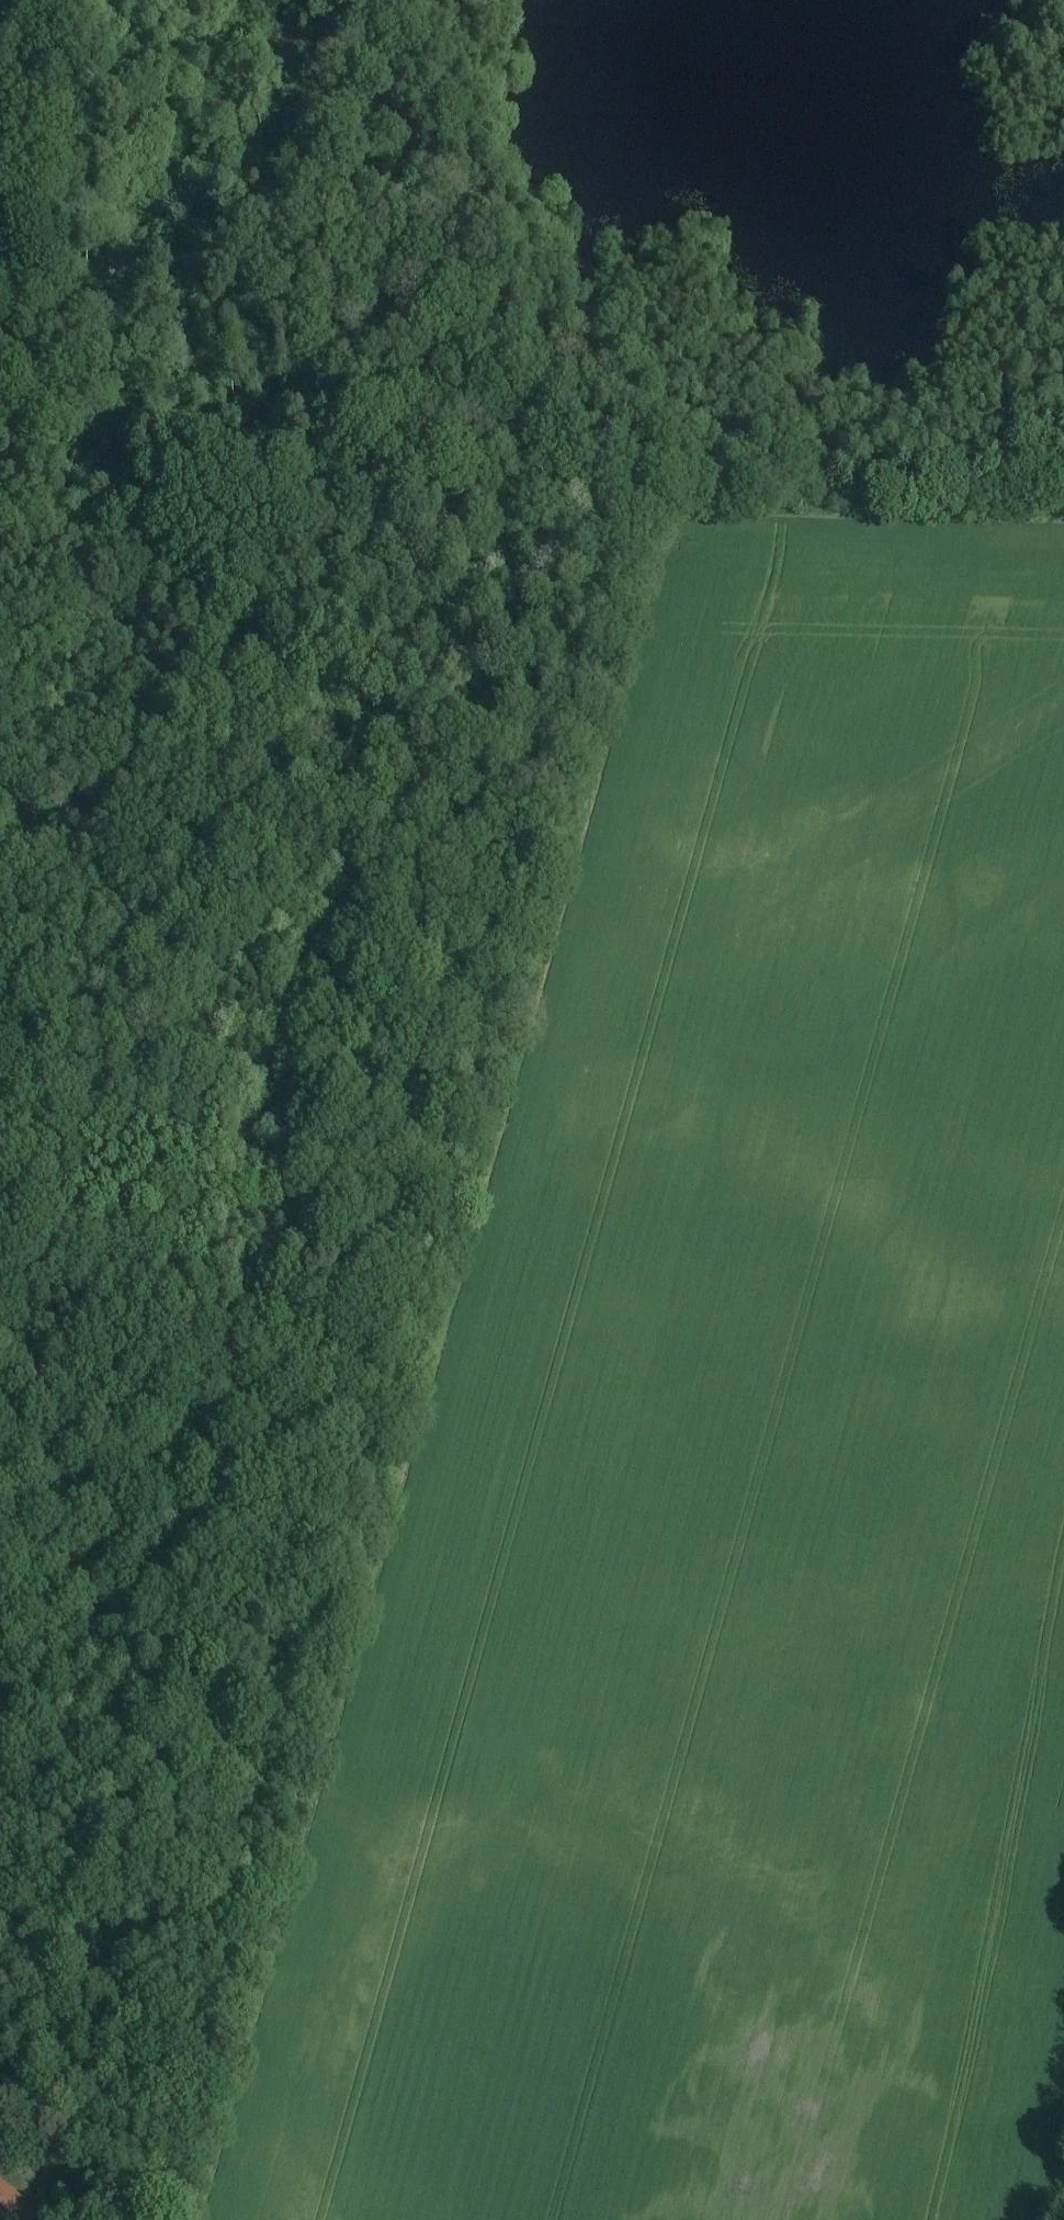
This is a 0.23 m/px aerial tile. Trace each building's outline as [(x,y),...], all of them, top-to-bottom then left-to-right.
[(19,2197),(0,2184),(0,2205),(9,2211),(19,2197)]
